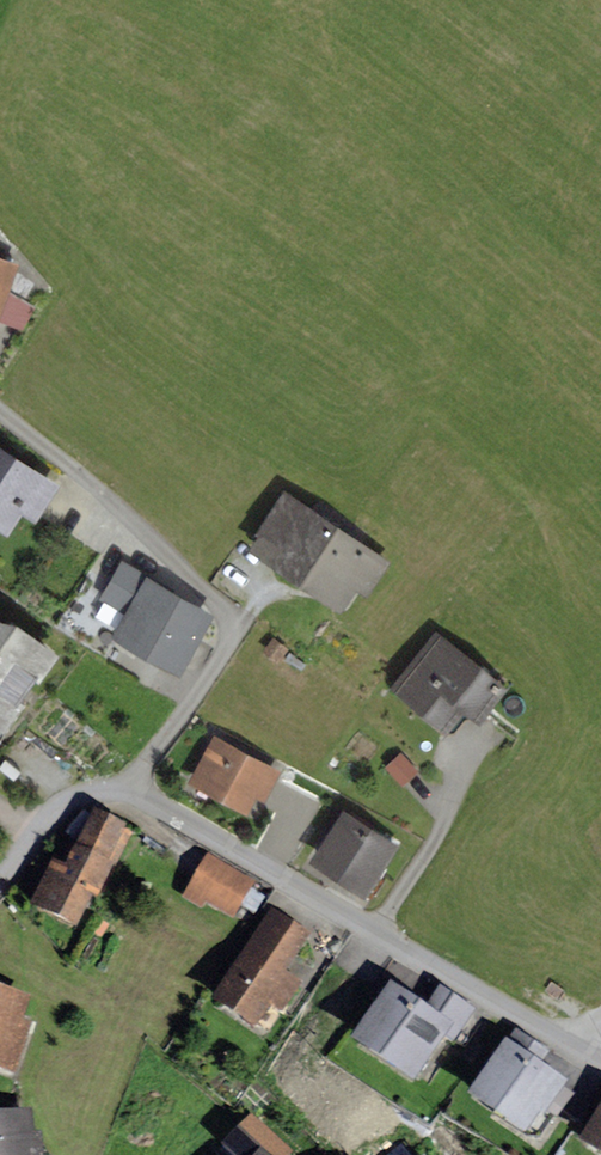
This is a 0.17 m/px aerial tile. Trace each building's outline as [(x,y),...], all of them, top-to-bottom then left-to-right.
[(17,264),(7,293),(34,307),(50,287),(19,249),(8,260),(17,264)] [(0,257),(0,311),(7,293),(17,264),(8,260),(0,257)] [(0,447),(0,532),(7,536),(21,516),(35,525),(60,486),(0,447)] [(256,540),(249,551),(340,613),(356,589),(367,596),(389,563),(283,491),(252,537),(256,540)] [(123,615),(110,638),(179,678),(214,615),(146,577),(147,574),(121,560),(98,601),(123,615)] [(23,706),(19,703),(35,680),(40,684),(59,656),(15,625),(0,622),(0,738),(23,706)] [(509,689),(435,631),(388,691),(446,736),(463,715),(479,727),(509,689)] [(288,649),(272,637),(261,653),(277,665),(288,649)] [(282,772),(213,735),(187,783),(246,815),(255,799),(264,804),(282,772)] [(419,772),(401,752),(384,767),(402,787),(419,772)] [(343,810),(309,863),(366,900),(401,848),(343,810)] [(126,829),(92,812),(75,846),(70,844),(59,866),(52,863),(29,910),(75,932),(90,902),(96,905),(114,869),(108,866),(126,831),(126,829)] [(132,834),(126,831),(108,866),(114,869),(132,834)] [(256,885),(208,857),(182,900),(202,912),(205,907),(233,923),(256,885)] [(311,936),(269,910),(208,1008),(254,1036),(270,1010),(281,1017),(300,985),(286,976),(311,936)] [(424,1010),(389,987),(349,1047),(413,1090),(444,1043),(453,1049),(477,1013),(439,988),(424,1010)] [(0,991),(0,1077),(15,1083),(32,1029),(25,1026),(31,1002),(0,991)] [(550,1055),(514,1031),(466,1102),(524,1141),(538,1120),(543,1123),(546,1117),(557,1124),(575,1097),(566,1091),(570,1086),(542,1068),(550,1055)] [(576,1150),(585,1154),(600,1154),(600,1107),(576,1150)] [(217,1151),(221,1154),(290,1154),(292,1152),(249,1114),(217,1151)] [(41,1140),(34,1140),(32,1115),(0,1118),(0,1154),(43,1154),(41,1140)]
